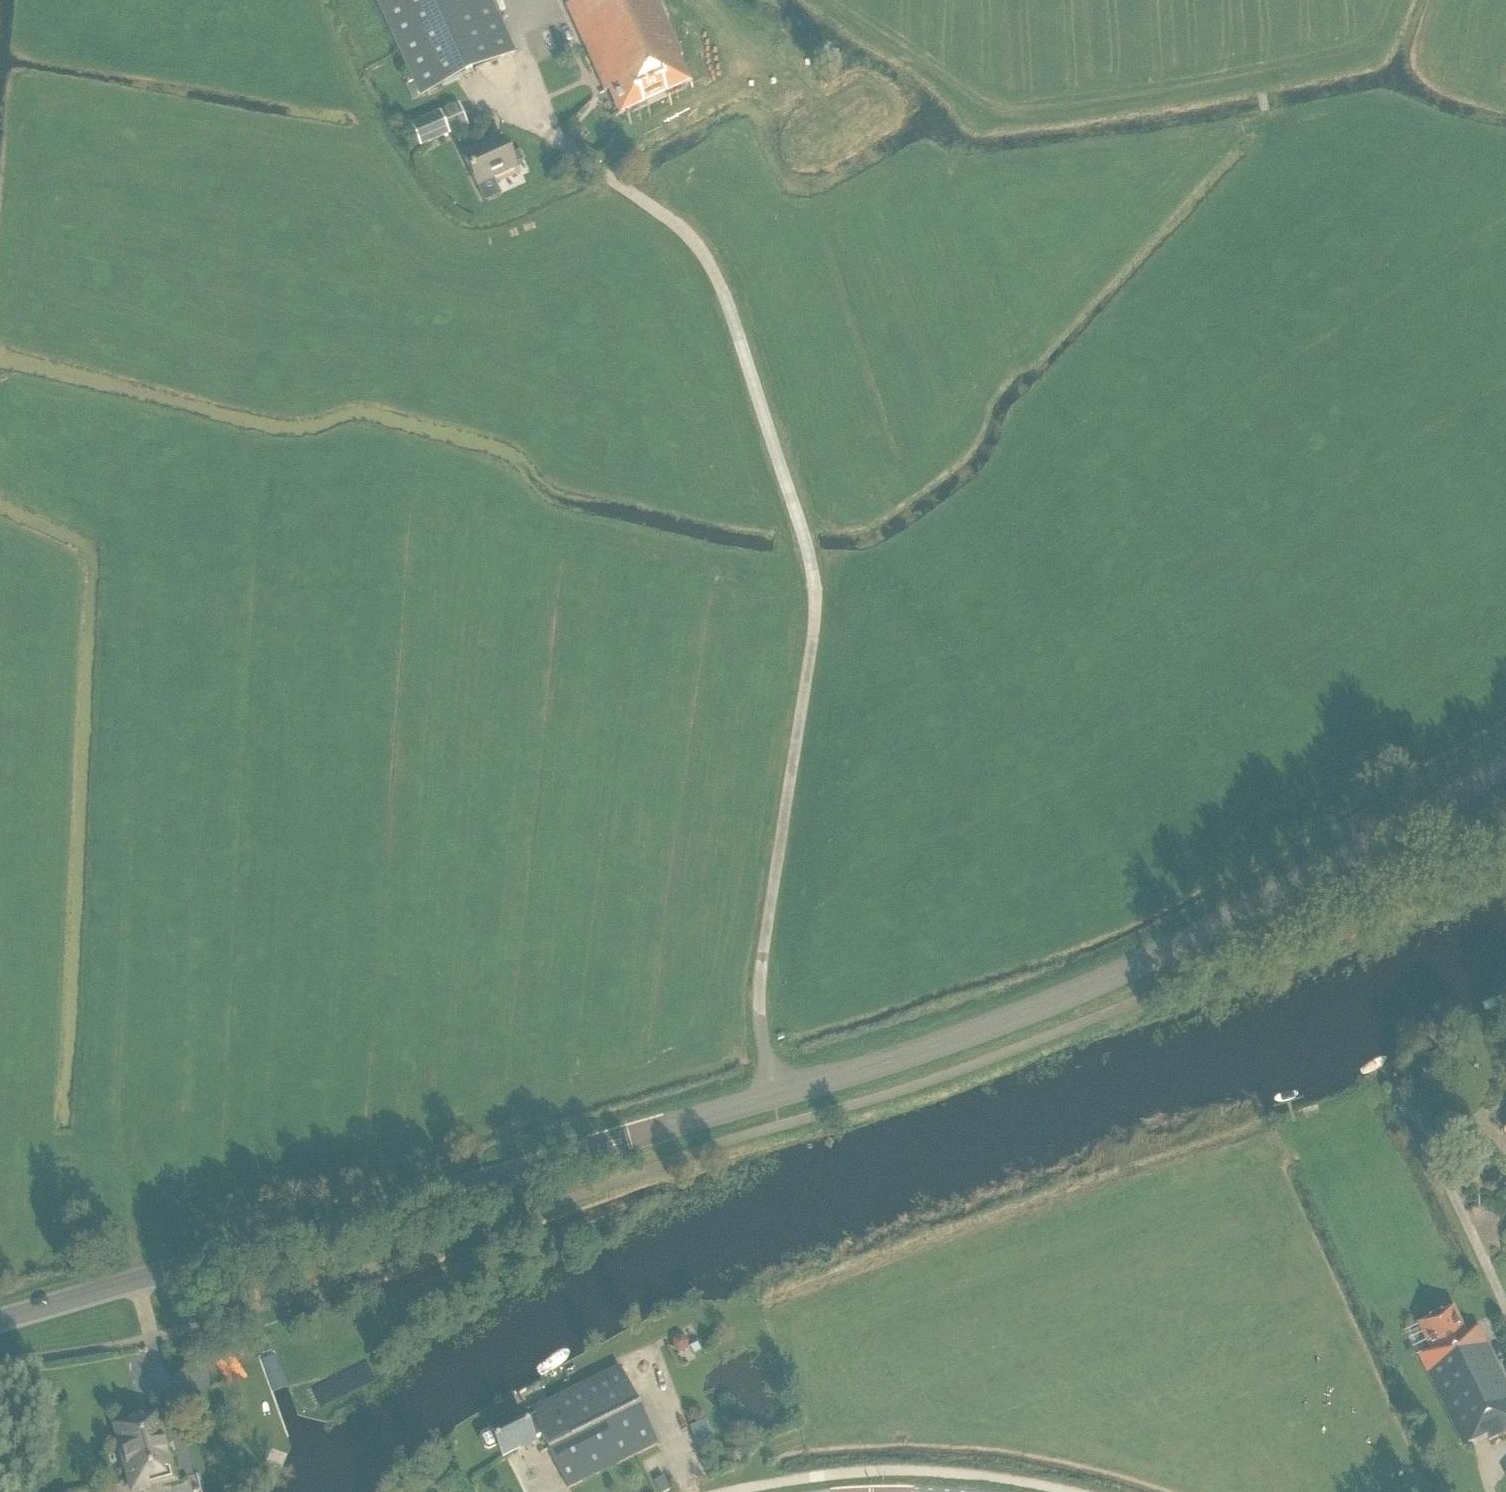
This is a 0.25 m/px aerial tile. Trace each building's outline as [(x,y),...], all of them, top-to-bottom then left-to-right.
[(420,94),(514,51),(491,0),(377,0),(420,94)] [(609,88),(676,57),(681,55),(655,0),(579,0),(564,7),(604,90),(609,88)] [(687,81),(676,57),(609,88),(621,112),(646,100),(647,103),(663,95),(662,93),(687,81)] [(439,111),(410,123),(416,138),(420,147),(449,135),(439,111)] [(477,185),(516,167),(502,137),(463,156),(477,185)] [(416,138),(409,142),(412,150),(420,147),(416,138)] [(1454,1308),(1420,1324),(1432,1349),(1419,1355),(1463,1448),(1486,1436),(1488,1441),(1505,1432),(1505,1384),(1479,1326),(1466,1333),(1454,1308)] [(673,1340),(673,1348),(680,1353),(688,1350),(688,1341),(681,1336),(673,1340)] [(697,1342),(689,1347),(693,1354),(701,1350),(697,1342)] [(482,1435),(480,1439),(485,1448),(489,1449),(497,1445),(502,1456),(535,1440),(534,1439),(541,1435),(567,1488),(657,1444),(619,1367),(532,1410),(535,1415),(525,1420),(520,1410),(488,1426),(490,1431),(482,1435)] [(162,1442),(155,1416),(117,1426),(122,1446),(119,1447),(125,1468),(127,1467),(134,1490),(172,1480),(165,1453),(168,1453),(165,1441),(162,1442)] [(706,1420),(690,1427),(699,1449),(715,1442),(706,1420)]
